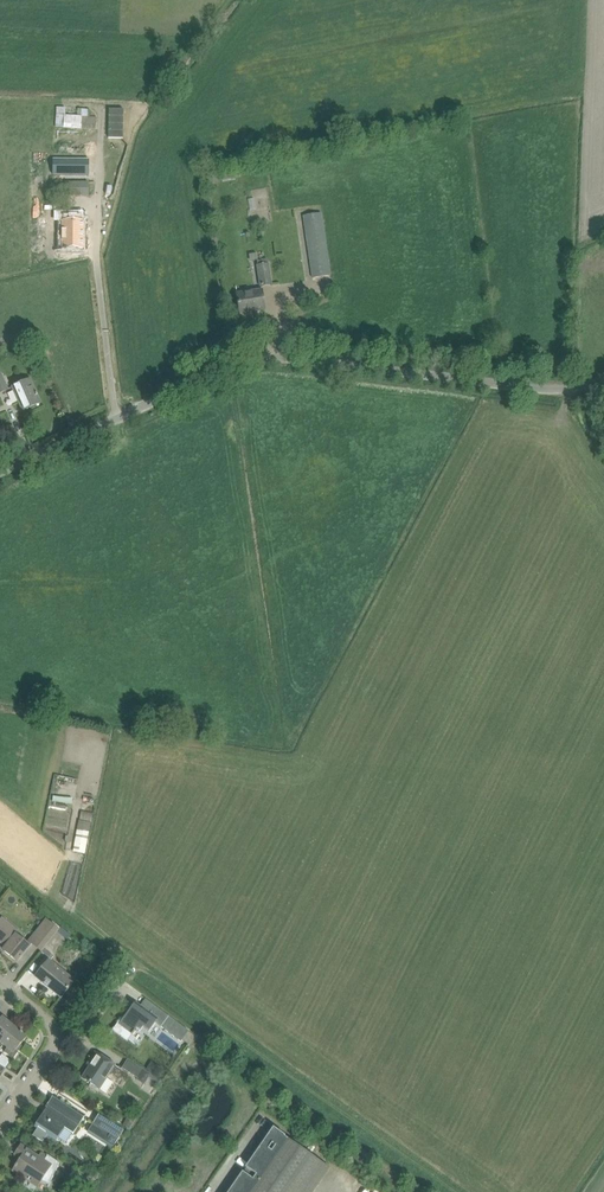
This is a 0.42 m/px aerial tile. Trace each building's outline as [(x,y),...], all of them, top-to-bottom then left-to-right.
[(56,125),(60,125),(65,126),(96,129),(96,117),(90,117),(90,109),(78,108),(77,116),(65,115),(66,107),(57,106),(56,125)] [(89,159),(53,159),(53,175),(89,175),(89,159)] [(234,170),(222,172),(223,179),(235,176),(234,170)] [(89,182),(77,182),(67,182),(67,195),(89,195),(89,182)] [(330,275),(321,213),(303,215),(312,278),(330,275)] [(64,233),(64,245),(84,245),(84,214),(71,214),(71,228),(64,228),(64,233)] [(258,266),(261,287),(273,285),(270,264),(268,264),(267,259),(258,261),(258,266)] [(265,309),(263,297),(262,290),(237,294),(240,313),(265,309)] [(0,372),(0,393),(8,389),(0,372)] [(13,387),(15,392),(20,403),(21,403),(25,410),(41,403),(37,395),(38,395),(37,393),(36,394),(30,379),(13,387)] [(85,854),(91,823),(79,821),(73,852),(85,854)] [(42,952),(58,932),(57,932),(59,930),(50,924),(51,923),(46,918),(26,943),(17,936),(19,933),(2,919),(0,921),(0,941),(6,946),(3,950),(17,961),(20,958),(22,959),(22,958),(21,957),(32,944),(42,952)] [(58,932),(42,952),(51,959),(67,940),(58,932)] [(62,997),(75,981),(49,960),(36,976),(62,997)] [(101,981),(109,970),(102,966),(95,976),(101,981)] [(149,1031),(155,1022),(180,1042),(187,1032),(155,1006),(146,999),(141,1005),(136,1002),(124,1018),(123,1017),(109,1035),(110,1035),(113,1030),(127,1040),(137,1028),(140,1030),(143,1026),(149,1031)] [(2,1043),(15,1028),(3,1017),(0,1020),(0,1041),(2,1043)] [(13,1059),(21,1048),(19,1046),(27,1037),(15,1028),(2,1043),(8,1048),(5,1052),(13,1059)] [(98,1054),(82,1078),(91,1083),(89,1087),(96,1092),(98,1088),(99,1089),(100,1088),(107,1093),(113,1083),(106,1079),(115,1065),(108,1060),(98,1054)] [(158,1079),(127,1059),(122,1067),(137,1078),(136,1080),(144,1085),(149,1077),(156,1082),(158,1079)] [(164,1069),(151,1061),(146,1070),(158,1078),(164,1069)] [(63,1126),(73,1134),(84,1118),(53,1097),(54,1095),(54,1094),(46,1107),(50,1109),(47,1114),(45,1112),(35,1128),(36,1126),(38,1127),(33,1135),(43,1142),(48,1134),(55,1138),(63,1126)] [(124,1130),(99,1114),(87,1133),(112,1149),(124,1130)] [(229,1191),(303,1191),(323,1163),(284,1136),(285,1135),(273,1127),(258,1148),(259,1149),(229,1191)] [(299,1145),(303,1139),(296,1134),(292,1140),(299,1145)] [(39,1157),(31,1151),(21,1145),(15,1154),(21,1158),(13,1170),(23,1177),(38,1187),(41,1182),(48,1186),(49,1187),(60,1162),(47,1154),(46,1156),(41,1153),(39,1157)] [(331,1170),(325,1165),(306,1191),(315,1191),(331,1170)] [(95,1169),(90,1176),(96,1179),(100,1172),(95,1169)] [(77,1172),(73,1181),(83,1185),(87,1176),(77,1172)]
